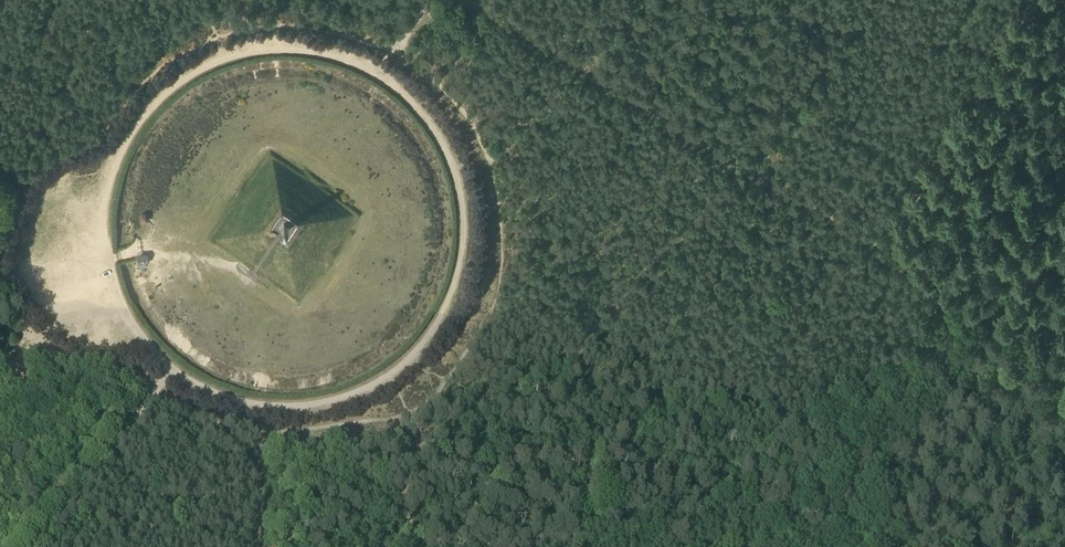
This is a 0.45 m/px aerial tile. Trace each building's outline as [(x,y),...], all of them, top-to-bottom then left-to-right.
[(147,254),(138,255),(139,264),(140,264),(140,267),(146,266),(146,263),(148,263),(147,254)]
